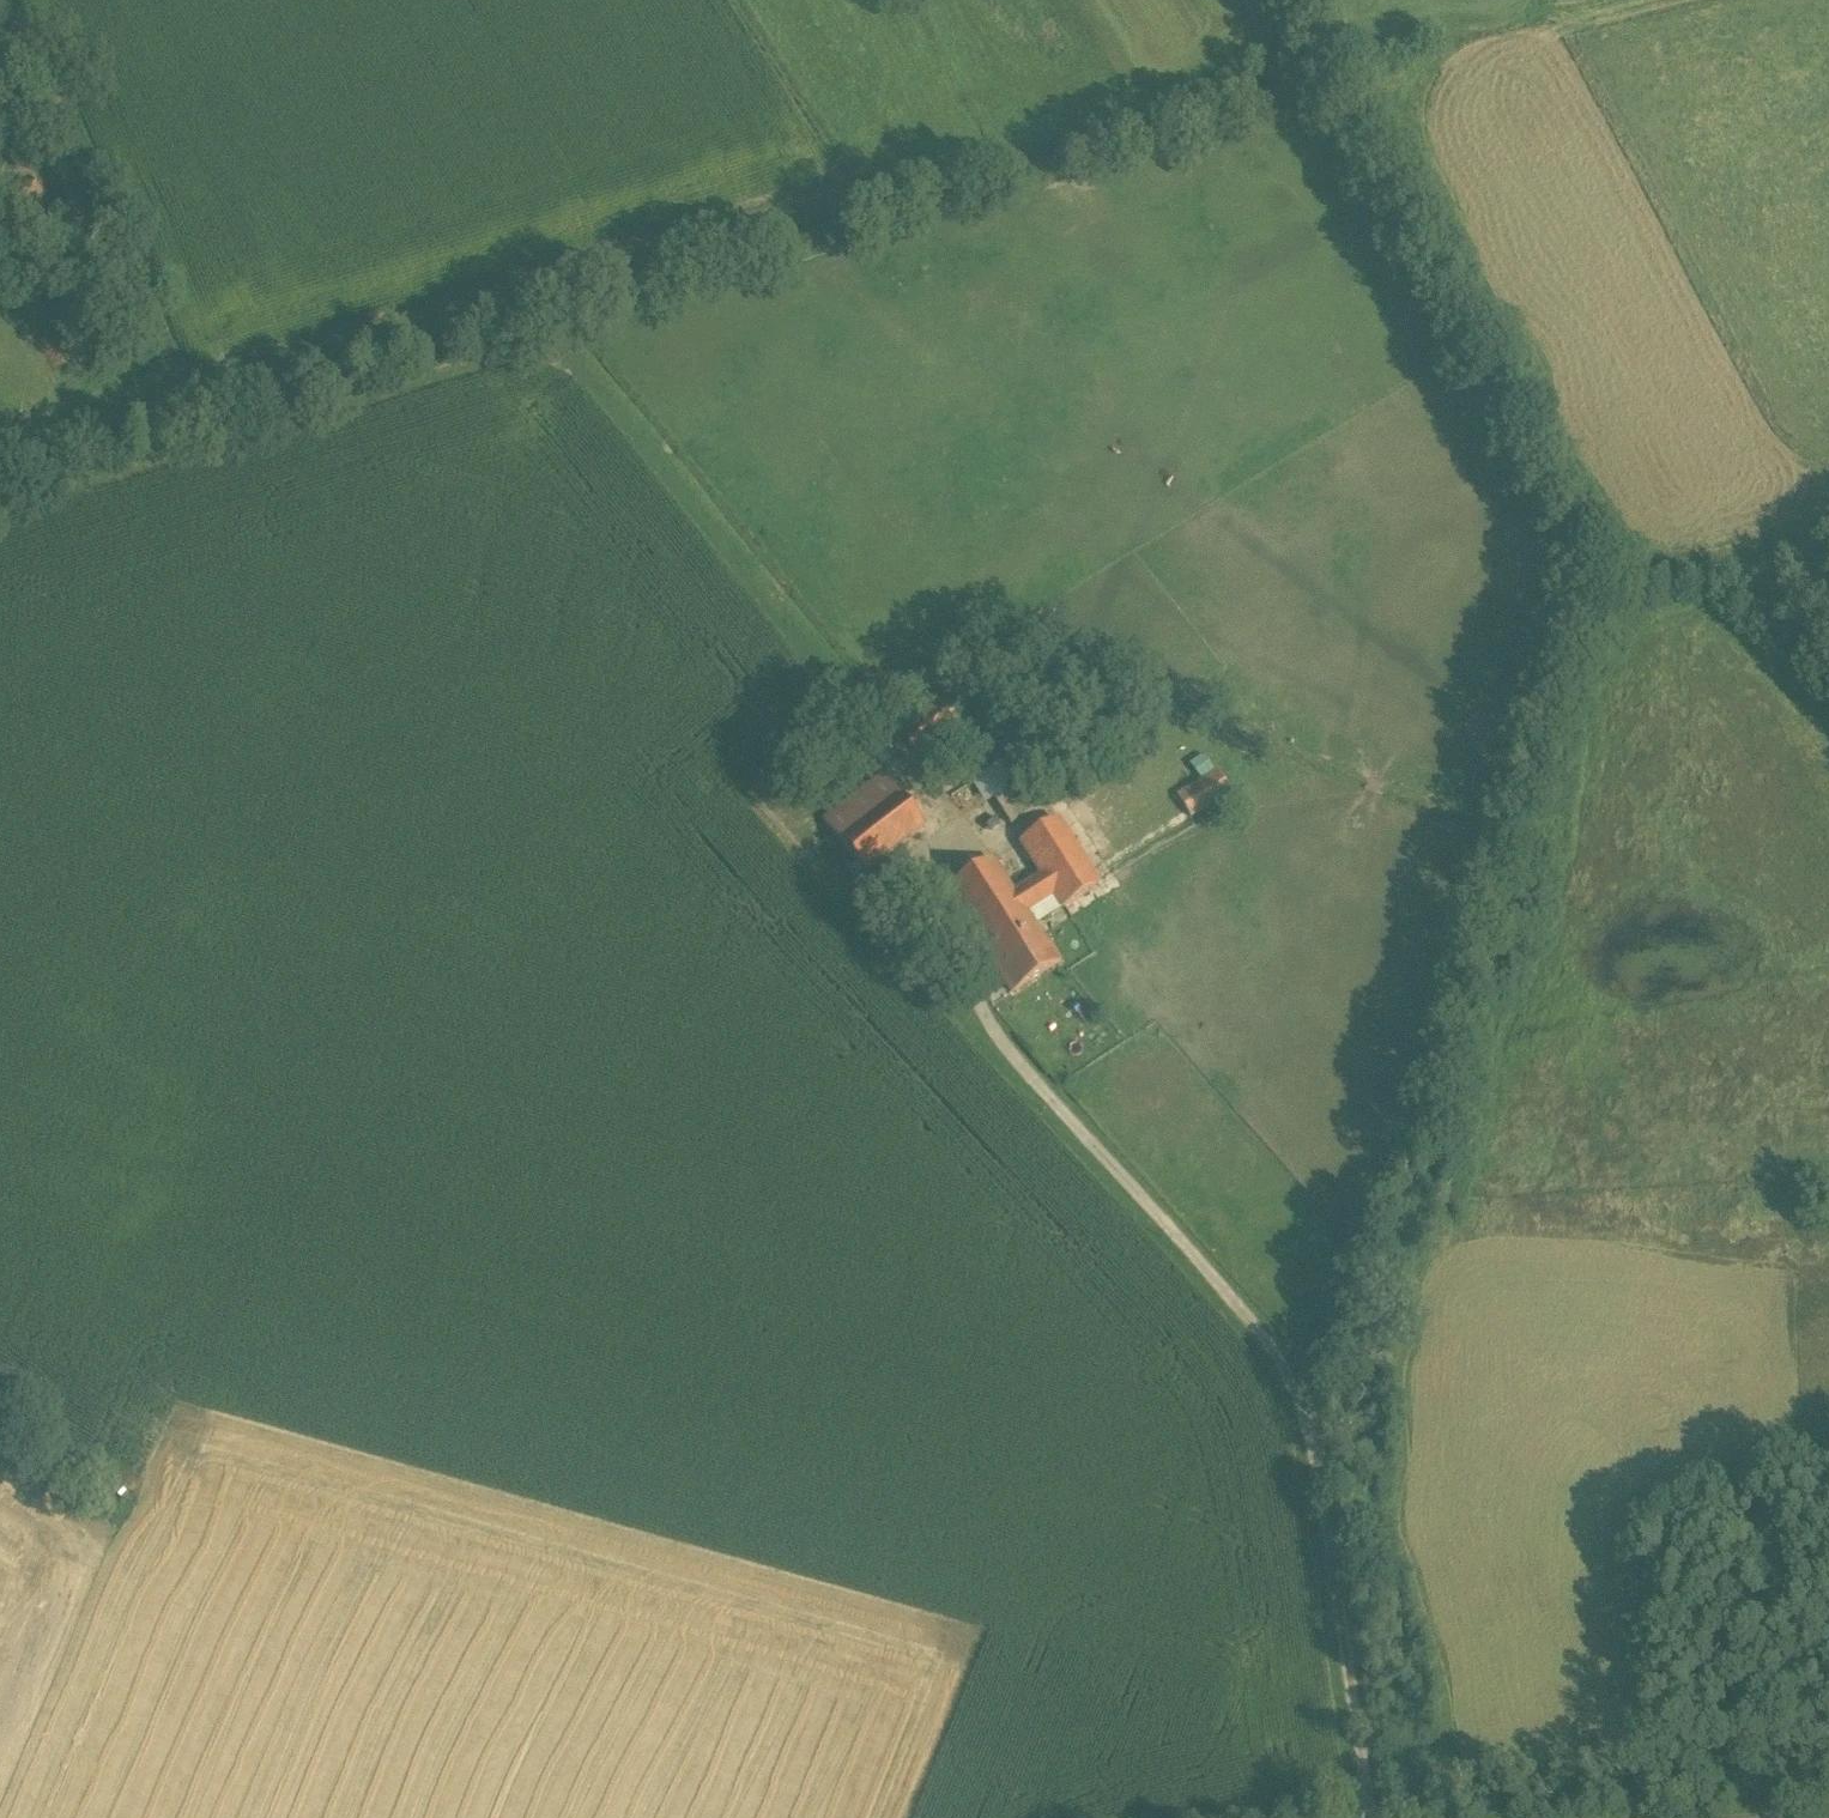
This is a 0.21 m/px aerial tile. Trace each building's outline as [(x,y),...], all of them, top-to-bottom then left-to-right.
[(952,693),(904,721),(922,751),(970,722),(952,693)] [(1238,792),(1225,773),(1182,802),(1195,822),(1238,792)] [(864,880),(928,834),(888,777),(823,823),(864,880)] [(982,940),(1025,912),(1055,894),(1064,908),(1099,886),(1057,820),(1022,842),(1043,876),(1014,894),(993,861),(949,889),(982,940)] [(1046,945),(1025,912),(982,940),(1000,969),(998,971),(1012,993),(1061,962),(1049,943),(1046,945)]
